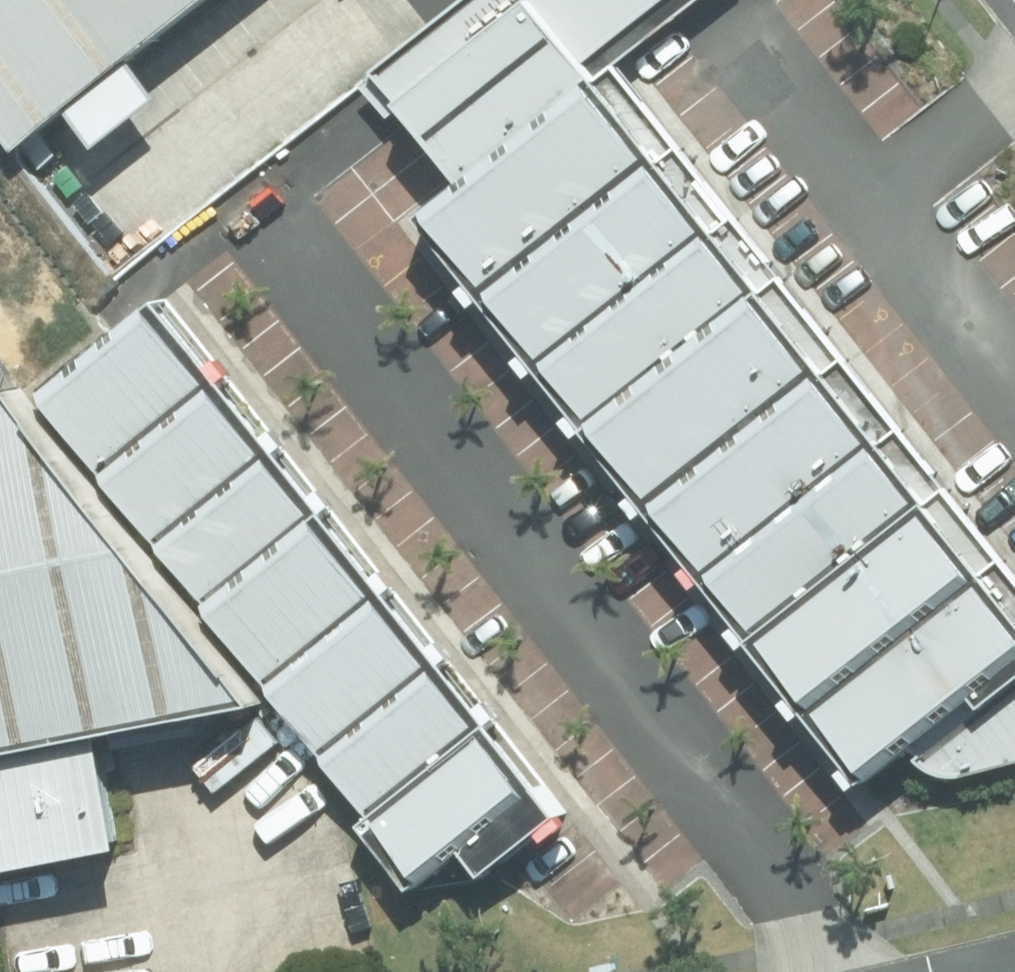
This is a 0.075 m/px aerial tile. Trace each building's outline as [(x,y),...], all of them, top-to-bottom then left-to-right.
[(239,0),(0,0),(0,174),(239,0)] [(388,79),(399,93),(414,111),(538,10),(599,84),(702,0),(485,0),(388,79)] [(506,156),(599,84),(538,10),(414,111),(474,182),(506,156)] [(656,151),(599,84),(506,156),(561,225),(656,151)] [(715,226),(656,151),(561,225),(621,301),(715,226)] [(477,291),(561,225),(506,156),(474,182),(424,221),(477,291)] [(537,366),(621,301),(561,225),(477,291),(537,366)] [(769,292),(715,226),(621,301),(674,368),(769,292)] [(777,290),(674,368),(736,447),(837,368),(777,290)] [(590,433),(674,368),(621,301),(537,366),(590,433)] [(155,302),(40,391),(95,461),(209,371),(155,302)] [(653,511),(736,447),(674,368),(590,433),(653,511)] [(896,445),(837,368),(736,447),(796,523),(896,445)] [(209,371),(95,461),(149,530),(264,441),(209,371)] [(0,397),(0,871),(121,849),(105,740),(250,712),(12,395),(0,397)] [(264,441),(149,530),(204,600),(319,511),(264,441)] [(896,445),(796,523),(846,586),(945,508),(896,445)] [(715,587),(796,523),(736,447),(653,511),(715,587)] [(996,572),(945,508),(846,586),(898,651),(996,572)] [(319,511),(204,600),(259,669),(373,580),(319,511)] [(768,650),(846,586),(796,523),(715,587),(768,650)] [(898,651),(951,718),(1014,666),(1014,595),(996,572),(898,651)] [(373,580),(259,669),(314,739),(428,650),(373,580)] [(820,713),(898,651),(846,586),(768,650),(820,713)] [(428,650),(314,739),(368,809),(483,719),(428,650)] [(916,746),(951,718),(898,651),(820,713),(875,780),(916,746)] [(916,746),(939,774),(968,775),(1014,763),(1014,666),(951,718),(916,746)] [(483,719),(368,809),(423,878),(538,789),(483,719)]
